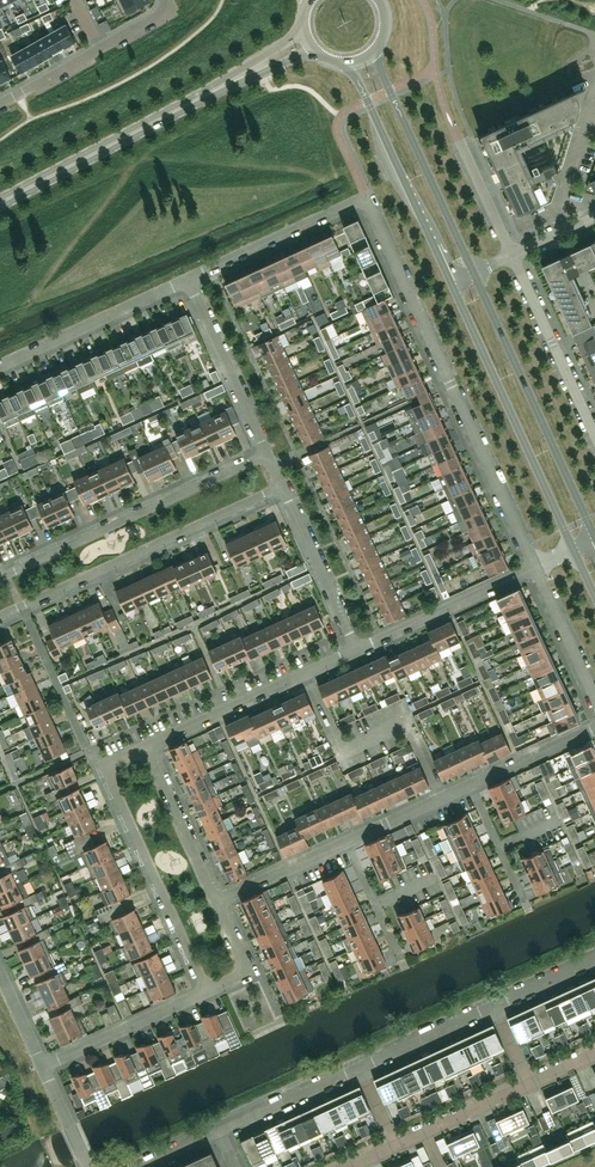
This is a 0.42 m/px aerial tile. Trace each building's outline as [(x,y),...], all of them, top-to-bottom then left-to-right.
[(117,2),(122,14),(149,1),(149,0),(120,0),(117,2)] [(66,24),(55,31),(65,49),(76,42),(66,24)] [(55,31),(44,37),(54,55),(65,49),(55,31)] [(44,37),(33,43),(43,60),(54,55),(44,37)] [(33,43),(23,49),(33,66),(43,60),(33,43)] [(23,49),(12,55),(22,73),(33,66),(23,49)] [(0,61),(0,84),(11,78),(2,60),(0,61)] [(552,199),(558,182),(553,172),(557,171),(553,164),(540,170),(537,164),(533,166),(536,172),(535,173),(537,179),(532,181),(517,147),(522,145),(523,148),(572,125),(571,122),(577,119),(582,105),(576,92),(481,135),(518,215),(552,199)] [(366,235),(358,219),(343,226),(351,242),(366,235)] [(341,254),(332,234),(320,240),(331,264),(343,259),(341,255),(341,254)] [(331,264),(320,240),(308,245),(318,265),(317,265),(319,270),(331,264)] [(579,249),(574,251),(569,253),(570,254),(562,258),(561,257),(542,266),(573,333),(592,324),(570,276),(578,273),(583,270),(588,268),(594,265),(594,254),(590,244),(590,243),(579,249)] [(354,282),(366,277),(374,293),(389,286),(370,244),(355,251),(364,271),(352,276),(354,282)] [(318,265),(308,245),(297,251),(306,271),(317,265),(318,265)] [(351,253),(348,247),(340,251),(343,257),(351,253)] [(306,271),(297,251),(285,256),(296,281),(308,275),(306,271)] [(296,281),(285,256),(273,262),(284,286),(296,281)] [(284,286),(273,262),(261,267),(272,291),(284,286)] [(272,291),(261,267),(249,273),(261,297),(272,291)] [(261,297),(249,273),(238,278),(249,302),(261,297)] [(249,302),(238,278),(226,284),(237,308),(240,306),(249,302)] [(305,293),(302,286),(296,288),(299,296),(305,293)] [(309,301),(305,293),(299,296),(303,304),(309,301)] [(378,302),(375,295),(363,300),(366,307),(366,308),(378,302)] [(391,310),(386,298),(378,302),(366,308),(362,310),(367,322),(391,310)] [(366,307),(363,300),(355,304),(353,301),(349,303),(354,313),(366,307)] [(348,312),(345,306),(338,310),(340,316),(348,312)] [(289,326),(286,320),(284,317),(281,309),(273,313),(281,330),(289,326)] [(340,316),(338,310),(330,313),(333,319),(340,316)] [(396,321),(391,310),(367,322),(372,332),(376,330),(396,321)] [(196,333),(192,323),(194,322),(191,315),(189,316),(187,313),(177,318),(177,319),(173,321),(173,320),(172,320),(181,340),(187,337),(188,337),(188,336),(196,333)] [(296,323),(294,317),(286,320),(289,326),(296,323)] [(181,340),(172,320),(162,325),(163,326),(158,328),(158,327),(157,327),(166,347),(168,351),(183,344),(181,340)] [(372,332),(377,344),(381,341),(401,332),(396,321),(376,330),(372,332)] [(592,324),(573,333),(578,344),(594,337),(594,323),(592,324)] [(317,331),(314,324),(308,326),(312,334),(317,331)] [(166,347),(157,327),(147,331),(148,333),(144,335),(143,333),(142,334),(151,353),(158,350),(158,351),(159,350),(166,347)] [(331,338),(326,327),(320,329),(325,340),(331,338)] [(265,337),(273,333),(270,328),(263,331),(265,337)] [(265,337),(263,331),(255,335),(258,340),(265,337)] [(406,343),(401,332),(381,341),(387,353),(406,343)] [(151,353),(142,334),(132,338),(133,340),(129,342),(128,340),(127,341),(136,360),(143,357),(144,357),(151,353)] [(283,347),(278,335),(254,346),(257,353),(261,351),(263,356),(283,347)] [(322,342),(319,336),(314,339),(317,345),(322,342)] [(578,344),(583,356),(594,350),(594,337),(578,344)] [(336,349),(333,341),(331,338),(325,340),(331,352),(336,349)] [(136,360),(127,341),(118,345),(118,347),(114,348),(114,347),(113,347),(124,372),(139,365),(136,360)] [(325,349),(322,342),(317,345),(320,351),(325,349)] [(412,355),(406,343),(387,353),(382,355),(387,366),(412,355)] [(124,372),(113,347),(103,352),(104,353),(99,355),(99,354),(98,354),(107,374),(109,379),(124,372)] [(288,358),(283,347),(263,356),(268,367),(288,358)] [(340,357),(336,349),(331,352),(334,359),(340,357)] [(583,356),(588,367),(594,364),(594,350),(583,356)] [(107,374),(98,354),(88,359),(89,360),(85,362),(84,361),(83,361),(92,381),(99,378),(100,377),(107,374)] [(417,366),(412,355),(387,366),(392,377),(417,366)] [(293,369),(288,358),(268,367),(274,378),(293,369)] [(333,364),(330,358),(324,361),(327,367),(333,364)] [(92,381),(83,361),(73,366),(74,367),(70,369),(69,367),(68,368),(77,387),(80,392),(94,386),(92,381)] [(336,371),(333,364),(327,367),(330,374),(336,371)] [(347,371),(343,364),(337,366),(341,374),(347,371)] [(422,377),(417,366),(392,377),(397,388),(402,386),(422,377)] [(77,387),(68,368),(58,372),(59,374),(55,376),(54,374),(53,375),(62,394),(69,391),(70,391),(77,387)] [(298,380),(293,369),(274,378),(279,389),(298,380)] [(221,380),(216,370),(210,373),(214,383),(221,380)] [(352,378),(349,370),(347,371),(341,374),(344,381),(352,378)] [(62,394),(53,375),(43,379),(44,381),(40,382),(39,381),(50,405),(64,399),(62,394)] [(428,391),(422,377),(402,386),(407,398),(417,394),(419,398),(429,394),(428,391)] [(303,391),(298,380),(279,389),(284,400),(303,391)] [(343,387),(340,380),(334,383),(337,389),(343,387)] [(50,405),(39,381),(29,386),(29,387),(25,389),(25,388),(24,388),(35,412),(50,405)] [(194,392),(190,384),(185,387),(188,395),(194,392)] [(207,399),(226,391),(222,384),(204,392),(207,399)] [(357,393),(353,386),(347,388),(351,396),(357,393)] [(188,395),(185,387),(179,389),(183,398),(188,395)] [(346,393),(343,387),(337,389),(340,396),(346,393)] [(35,412),(24,388),(14,393),(15,394),(11,396),(10,395),(9,395),(20,419),(35,412)] [(309,402),(303,391),(284,400),(289,411),(309,402)] [(360,401),(357,393),(351,396),(354,404),(360,401)] [(202,400),(199,394),(190,399),(192,404),(202,400)] [(430,396),(429,394),(419,398),(421,403),(412,408),(417,419),(437,410),(436,408),(430,396)] [(9,395),(0,399),(0,416),(5,426),(20,419),(9,395)] [(165,406),(160,395),(154,398),(159,408),(165,406)] [(159,408),(154,398),(139,405),(144,415),(159,408)] [(192,404),(190,399),(181,403),(183,408),(192,404)] [(314,414),(309,402),(289,411),(294,423),(314,414)] [(353,409),(350,402),(344,405),(347,411),(353,409)] [(365,412),(362,405),(356,407),(360,415),(365,412)] [(171,414),(169,408),(159,413),(161,419),(171,414)] [(356,415),(353,409),(347,411),(350,418),(356,415)] [(437,410),(417,419),(411,422),(416,433),(422,430),(442,421),(437,410)] [(135,419),(131,411),(125,414),(129,422),(135,419)] [(237,434),(226,411),(212,417),(224,442),(233,438),(232,436),(237,434)] [(161,419),(159,413),(148,418),(151,423),(161,419)] [(129,422),(125,414),(120,417),(123,425),(129,422)] [(319,425),(314,414),(294,423),(299,434),(319,425)] [(224,442),(212,417),(201,422),(211,446),(216,443),(217,445),(224,442)] [(447,432),(442,421),(422,430),(427,441),(447,432)] [(211,446),(201,422),(189,428),(200,453),(207,450),(206,448),(211,446)] [(105,433),(100,423),(95,425),(96,428),(99,436),(105,433)] [(324,436),(319,425),(299,434),(304,445),(313,441),(324,436)] [(132,432),(130,426),(120,431),(122,437),(132,432)] [(99,436),(96,428),(90,430),(89,429),(80,434),(84,443),(99,436)] [(200,453),(189,428),(176,434),(186,457),(191,455),(192,457),(200,453)] [(368,442),(365,436),(362,428),(349,434),(352,441),(350,442),(353,449),(362,444),(368,442)] [(377,438),(374,430),(368,433),(372,441),(377,438)] [(122,437),(120,431),(109,436),(112,441),(122,437)] [(447,432),(427,441),(420,445),(425,456),(427,455),(432,452),(452,443),(447,432)] [(37,441),(34,433),(28,435),(31,444),(37,441)] [(396,433),(387,437),(389,442),(398,439),(396,433)] [(72,438),(66,441),(71,451),(85,444),(84,443),(80,434),(72,438)] [(138,436),(132,439),(136,447),(142,444),(138,436)] [(176,468),(172,459),(178,456),(169,436),(163,440),(165,445),(152,451),(164,476),(173,472),(172,470),(176,468)] [(65,454),(71,451),(66,441),(60,443),(65,454)] [(100,447),(98,441),(88,445),(91,451),(100,447)] [(382,449),(379,441),(373,444),(377,452),(382,449)] [(371,449),(368,442),(362,444),(365,451),(371,449)] [(458,455),(452,443),(432,452),(427,455),(433,466),(438,464),(458,455)] [(85,444),(76,449),(78,454),(87,450),(85,444)] [(334,457),(329,446),(309,455),(314,466),(334,457)] [(18,454),(25,468),(40,461),(33,447),(18,454)] [(139,473),(145,470),(150,480),(154,478),(155,480),(164,476),(152,451),(139,457),(135,448),(129,451),(133,460),(138,470),(139,473)] [(68,459),(78,454),(76,449),(65,453),(68,459)] [(386,457),(382,449),(377,452),(380,459),(386,457)] [(463,466),(458,455),(438,464),(443,475),(463,466)] [(339,469),(334,457),(314,466),(319,478),(339,469)] [(127,463),(124,458),(111,464),(122,489),(131,485),(130,483),(135,481),(132,473),(127,463)] [(379,464),(376,458),(370,460),(373,467),(379,464)] [(133,460),(127,463),(132,473),(138,470),(133,460)] [(49,467),(47,462),(36,467),(39,472),(49,467)] [(122,489),(111,464),(99,469),(110,492),(115,490),(115,492),(122,489)] [(381,471),(379,464),(373,467),(376,473),(381,471)] [(393,471),(389,464),(383,466),(387,474),(393,471)] [(463,466),(443,475),(438,477),(444,488),(448,486),(468,477),(463,466)] [(5,467),(0,470),(0,471),(3,478),(9,475),(5,467)] [(39,472),(36,467),(26,471),(29,477),(39,472)] [(110,492),(99,469),(87,474),(99,500),(106,496),(105,495),(110,492)] [(344,480),(339,469),(319,478),(325,489),(344,480)] [(396,479),(393,471),(387,474),(390,481),(396,479)] [(99,500),(87,474),(74,481),(85,504),(89,502),(90,504),(99,500)] [(453,497),(473,488),(472,485),(468,477),(448,486),(444,488),(449,499),(453,497)] [(8,480),(0,483),(0,490),(10,485),(8,480)] [(349,491),(344,480),(325,489),(330,500),(349,491)] [(389,486),(386,480),(380,483),(383,489),(389,486)] [(392,493),(389,486),(383,489),(386,496),(392,493)] [(403,493),(399,486),(393,488),(397,496),(403,493)] [(473,488),(453,497),(449,499),(454,510),(478,499),(473,488)] [(70,489),(64,491),(69,502),(75,499),(70,489)] [(69,502),(64,491),(51,498),(62,523),(71,519),(70,517),(75,515),(69,502)] [(354,502),(349,491),(330,500),(335,511),(354,502)] [(406,501),(403,493),(397,496),(400,504),(406,501)] [(32,506),(36,517),(42,514),(48,527),(53,525),(53,527),(62,523),(51,498),(32,506)] [(478,499),(454,510),(452,511),(458,522),(483,510),(478,499)] [(359,513),(354,502),(335,511),(340,522),(359,513)] [(399,509),(396,502),(390,505),(393,512),(399,509)] [(33,527),(23,504),(9,510),(21,535),(30,531),(29,530),(33,527)] [(413,516),(410,508),(404,511),(407,518),(413,516)] [(402,515),(399,509),(393,512),(396,518),(402,515)] [(9,510),(0,515),(0,521),(8,539),(13,537),(14,539),(21,535),(9,510)] [(488,521),(483,510),(458,522),(463,532),(468,530),(488,521)] [(365,524),(359,513),(340,522),(345,533),(365,524)] [(417,523),(413,516),(407,518),(411,526),(417,523)] [(287,543),(276,520),(271,522),(271,521),(262,525),(273,550),(287,543)] [(0,521),(0,545),(4,543),(3,541),(8,539),(0,521)] [(493,532),(488,521),(468,530),(473,541),(493,532)] [(370,535),(365,524),(345,533),(350,544),(370,535)] [(273,550),(262,525),(255,528),(256,530),(251,532),(262,555),(273,550)] [(409,531),(406,525),(400,527),(403,534),(409,531)] [(425,537),(422,529),(414,533),(418,541),(423,538),(425,537)] [(412,537),(409,531),(403,534),(406,540),(412,537)] [(262,555),(251,532),(246,534),(245,532),(238,535),(250,560),(262,555)] [(493,532),(473,541),(469,544),(474,555),(498,543),(493,532)] [(250,560),(238,535),(230,540),(230,541),(226,543),(236,567),(250,560)] [(375,547),(370,535),(350,544),(355,556),(375,547)] [(427,546),(423,538),(418,541),(421,548),(427,546)] [(503,555),(498,543),(474,555),(479,566),(483,564),(484,564),(503,555)] [(380,558),(375,547),(355,556),(360,567),(380,558)] [(419,553),(416,547),(411,549),(414,556),(419,553)] [(409,548),(403,551),(406,558),(412,555),(409,548)] [(217,572),(208,552),(196,557),(206,578),(217,572)] [(433,560),(430,552),(424,555),(428,563),(433,560)] [(422,560),(419,553),(414,556),(409,558),(412,564),(422,560)] [(509,566),(503,555),(484,564),(489,575),(509,566)] [(206,578),(196,557),(185,562),(194,583),(206,578)] [(385,569),(380,558),(360,567),(365,578),(385,569)] [(438,571),(433,560),(428,563),(433,574),(438,571)] [(194,583),(185,562),(174,567),(183,588),(194,583)] [(289,577),(307,569),(304,562),(286,570),(289,577)] [(183,588),(174,567),(173,565),(161,570),(171,591),(181,586),(182,588),(183,588)] [(390,580),(385,569),(365,578),(371,589),(390,580)] [(429,575),(426,569),(421,572),(424,578),(429,575)] [(171,591),(161,570),(150,575),(159,596),(171,591)] [(448,572),(440,576),(438,571),(433,574),(438,585),(444,582),(451,579),(448,572)] [(294,588),(312,580),(309,573),(291,581),(294,588)] [(284,579),(281,574),(272,578),(275,583),(284,579)] [(159,596),(150,575),(139,580),(148,601),(159,596)] [(432,582),(429,575),(424,578),(427,584),(432,582)] [(275,583),(272,578),(263,582),(265,588),(275,583)] [(148,601),(139,580),(128,585),(137,606),(148,601)] [(395,591),(390,580),(371,589),(376,600),(395,591)] [(450,596),(444,582),(438,585),(444,599),(450,596)] [(291,588),(288,583),(281,587),(284,592),(291,588)] [(137,606),(128,585),(116,591),(125,611),(137,606)] [(438,594),(435,586),(429,589),(432,597),(438,594)] [(281,593),(278,588),(271,592),(274,597),(281,593)] [(524,599),(519,588),(496,598),(502,610),(524,599)] [(241,599),(251,594),(249,589),(239,593),(241,599)] [(400,602),(395,591),(376,600),(381,611),(400,602)] [(274,597),(271,592),(263,596),(266,601),(274,597)] [(241,599),(239,593),(229,598),(232,603),(241,599)] [(253,608),(260,604),(258,598),(250,602),(253,608)] [(529,610),(524,599),(502,610),(502,611),(503,610),(507,621),(529,610)] [(109,625),(112,631),(121,627),(113,608),(104,612),(99,602),(94,604),(94,602),(86,606),(97,631),(109,625)] [(253,608),(250,602),(243,606),(245,611),(253,608)] [(406,614),(400,602),(381,611),(383,616),(381,617),(384,624),(393,620),(406,614)] [(324,625),(315,604),(304,609),(314,630),(324,625)] [(208,614),(216,610),(214,605),(206,608),(208,614)] [(74,613),(85,637),(97,631),(86,606),(78,609),(79,611),(74,613)] [(208,614),(206,608),(198,612),(200,618),(208,614)] [(232,618),(240,614),(237,609),(229,613),(232,618)] [(314,630),(304,609),(294,614),(303,635),(314,630)] [(534,622),(529,610),(507,621),(512,632),(534,622)] [(60,617),(72,642),(85,637),(74,613),(69,616),(68,614),(60,617)] [(224,622),(232,618),(229,613),(222,617),(224,622)] [(303,635),(294,614),(283,619),(293,640),(303,635)] [(194,620),(192,615),(184,619),(186,624),(194,620)] [(60,648),(72,642),(60,617),(53,621),(53,623),(49,625),(54,637),(46,641),(54,658),(63,654),(60,648)] [(186,624),(184,619),(175,622),(178,628),(186,624)] [(212,628),(220,624),(217,619),(209,623),(212,628)] [(293,640),(283,619),(273,624),(282,644),(293,640)] [(467,626),(464,619),(457,622),(461,629),(467,626)] [(460,640),(451,621),(440,626),(449,646),(460,640)] [(539,633),(534,622),(512,632),(517,643),(539,633)] [(204,632),(212,628),(209,623),(201,627),(204,632)] [(282,644),(273,624),(262,629),(272,649),(282,644)] [(172,630),(170,625),(161,629),(164,634),(172,630)] [(440,656),(451,650),(449,646),(440,626),(429,631),(440,656)] [(464,635),(470,633),(467,626),(461,629),(464,635)] [(164,634),(161,629),(153,633),(156,638),(164,634)] [(272,649),(262,629),(252,633),(261,654),(272,649)] [(440,656),(429,631),(428,632),(431,639),(421,644),(430,663),(441,658),(440,656)] [(191,639),(189,633),(181,637),(183,642),(191,639)] [(261,654),(252,633),(242,638),(241,635),(240,636),(251,659),(261,654)] [(544,644),(539,633),(517,643),(523,654),(544,644)] [(251,659),(240,636),(230,640),(239,661),(249,656),(251,659)] [(183,642),(181,637),(173,640),(175,645),(183,642)] [(12,639),(2,643),(1,642),(0,642),(0,658),(2,657),(17,650),(12,639)] [(140,645),(137,640),(128,644),(130,650),(140,645)] [(239,661),(230,640),(219,645),(229,666),(239,661)] [(477,648),(474,641),(468,644),(471,651),(477,648)] [(170,648),(167,642),(160,645),(162,651),(170,648)] [(130,650),(128,644),(119,648),(121,654),(130,650)] [(430,663),(421,644),(410,649),(419,668),(430,663)] [(550,655),(544,644),(523,654),(528,665),(550,655)] [(162,651),(160,645),(152,649),(154,654),(162,651)] [(229,666),(219,645),(209,650),(218,671),(229,666)] [(483,654),(479,647),(477,648),(471,651),(474,658),(483,654)] [(419,668),(410,649),(399,654),(408,673),(419,668)] [(2,671),(23,662),(17,650),(2,657),(0,658),(0,672),(2,671)] [(149,657),(146,651),(138,654),(141,660),(149,657)] [(107,661),(104,655),(104,653),(94,658),(95,659),(97,665),(107,661)] [(141,660),(138,654),(131,657),(133,663),(141,660)] [(408,673),(399,654),(388,659),(386,655),(397,679),(408,673)] [(397,679),(386,655),(375,660),(384,679),(394,674),(396,679),(397,679)] [(555,666),(550,655),(528,665),(533,676),(555,666)] [(212,677),(203,656),(192,661),(202,682),(212,677)] [(97,665),(95,659),(86,664),(88,669),(97,665)] [(127,665),(125,660),(117,663),(120,669),(127,665)] [(384,679),(375,660),(363,665),(372,685),(384,679)] [(202,682),(192,661),(182,666),(191,686),(202,682)] [(27,673),(23,662),(2,671),(4,675),(7,682),(27,673)] [(120,669),(117,663),(109,666),(112,672),(120,669)] [(487,670),(484,663),(478,666),(481,673),(487,670)] [(372,685),(363,665),(352,670),(361,690),(372,685)] [(191,686),(182,666),(171,671),(181,691),(191,686)] [(560,677),(555,666),(533,676),(538,687),(560,677)] [(107,674),(104,668),(96,672),(98,677),(107,674)] [(361,690),(352,670),(341,675),(350,695),(361,690)] [(490,677),(487,670),(481,673),(484,680),(490,677)] [(35,683),(30,671),(27,673),(7,682),(7,683),(10,682),(15,692),(35,683)] [(181,691),(171,671),(161,675),(170,696),(181,691)] [(69,678),(66,672),(58,675),(61,682),(69,678)] [(90,681),(98,677),(96,672),(88,675),(90,681)] [(170,696),(161,675),(150,680),(160,701),(170,696)] [(350,695),(341,675),(330,680),(339,700),(350,695)] [(474,682),(471,675),(464,678),(467,685),(474,682)] [(565,688),(560,677),(538,687),(543,698),(565,688)] [(467,685),(464,678),(457,682),(460,688),(467,685)] [(75,680),(69,683),(72,690),(78,687),(75,680)] [(160,701),(150,680),(140,685),(149,706),(160,701)] [(339,700),(330,680),(319,686),(328,705),(339,700)] [(40,694),(35,683),(15,692),(20,703),(40,694)] [(72,690),(69,683),(63,686),(66,693),(72,690)] [(149,706),(140,685),(130,690),(139,710),(149,706)] [(451,692),(448,686),(442,689),(445,695),(451,692)] [(479,693),(476,686),(469,689),(472,696),(479,693)] [(497,692),(494,686),(488,688),(491,695),(497,692)] [(565,688),(543,698),(537,701),(542,712),(548,710),(570,700),(565,688)] [(445,695),(442,689),(435,692),(438,698),(445,695)] [(472,696),(469,689),(462,692),(465,699),(472,696)] [(139,710),(130,690),(120,694),(118,692),(128,715),(139,710)] [(128,715),(118,692),(107,697),(117,717),(127,713),(128,715)] [(315,711),(306,692),(294,697),(303,717),(315,711)] [(401,699),(398,692),(391,695),(394,702),(401,699)] [(501,699),(497,692),(491,695),(494,702),(501,699)] [(46,705),(40,694),(20,703),(25,715),(46,705)] [(394,702),(391,695),(384,699),(387,705),(394,702)] [(429,702),(426,696),(420,699),(423,705),(429,702)] [(456,703),(453,696),(447,700),(450,706),(456,703)] [(117,717),(107,697),(97,701),(106,722),(117,717)] [(303,717),(294,697),(283,702),(292,722),(303,717)] [(423,705),(420,699),(413,702),(416,709),(423,705)] [(450,706),(447,700),(440,703),(443,709),(450,706)] [(575,711),(570,700),(548,710),(553,720),(552,720),(553,721),(575,711)] [(106,722),(97,701),(86,706),(96,727),(106,722)] [(292,722),(283,702),(272,707),(281,727),(292,722)] [(378,709),(375,703),(369,706),(372,712),(378,709)] [(51,716),(46,705),(25,715),(30,726),(51,716)] [(372,712),(369,706),(362,709),(365,715),(372,712)] [(281,727),(272,707),(261,712),(270,732),(281,727)] [(434,713),(431,707),(425,710),(428,716),(434,713)] [(508,715),(505,708),(498,711),(501,717),(508,715)] [(428,716),(425,710),(418,713),(421,719),(428,716)] [(580,722),(575,711),(553,721),(558,732),(580,722)] [(270,732),(261,712),(250,717),(249,714),(248,714),(259,737),(270,732)] [(356,719),(353,713),(347,716),(350,722),(356,719)] [(259,737),(248,714),(237,719),(246,739),(256,734),(258,737),(259,737)] [(511,721),(508,715),(501,717),(504,724),(511,721)] [(56,727),(51,716),(30,726),(35,737),(56,727)] [(350,722),(347,716),(340,719),(343,725),(350,722)] [(246,739),(237,719),(226,725),(235,744),(246,739)] [(224,734),(221,725),(215,728),(219,736),(224,734)] [(61,738),(56,727),(35,737),(40,748),(61,738)] [(518,737),(515,730),(508,733),(512,740),(518,737)] [(512,752),(503,732),(491,737),(500,757),(512,752)] [(5,737),(0,740),(0,741),(3,748),(9,746),(5,737)] [(500,757),(491,737),(481,742),(479,739),(489,762),(500,757)] [(521,743),(518,737),(512,740),(515,746),(521,743)] [(66,750),(61,738),(40,748),(46,760),(66,750)] [(231,748),(227,739),(222,742),(226,750),(231,748)] [(489,762),(479,739),(467,744),(476,764),(487,759),(488,763),(489,762)] [(192,752),(187,741),(169,749),(175,760),(192,752)] [(327,750),(324,743),(317,746),(320,753),(327,750)] [(476,764),(467,744),(456,750),(465,769),(476,764)] [(591,744),(565,756),(570,768),(594,757),(594,753),(591,744)] [(408,752),(405,746),(399,749),(402,755),(408,752)] [(235,756),(231,748),(226,750),(229,759),(235,756)] [(402,755),(399,749),(392,752),(395,758),(402,755)] [(180,771),(203,761),(198,750),(192,752),(175,760),(180,771)] [(465,769),(456,750),(445,755),(454,774),(465,769)] [(14,760),(11,752),(5,754),(8,762),(14,760)] [(454,774),(445,755),(434,760),(443,780),(454,774)] [(386,763),(383,756),(376,759),(379,766),(386,763)] [(319,764),(316,757),(310,760),(313,767),(319,764)] [(570,768),(575,779),(594,770),(594,757),(570,768)] [(379,766),(376,759),(370,762),(373,769),(379,766)] [(17,769),(14,760),(8,762),(12,771),(17,769)] [(313,767),(310,760),(303,763),(306,770),(313,767)] [(208,772),(203,761),(180,771),(185,782),(202,774),(208,772)] [(340,767),(338,763),(337,761),(330,764),(333,770),(340,767)] [(550,767),(547,761),(539,765),(541,771),(550,767)] [(241,770),(237,762),(232,764),(236,772),(241,770)] [(49,802),(58,798),(68,793),(65,785),(78,779),(72,765),(59,771),(58,769),(45,775),(46,775),(53,790),(52,790),(45,794),(49,802)] [(541,771),(539,765),(530,769),(533,775),(541,771)] [(364,773),(361,766),(354,769),(357,776),(364,773)] [(430,786),(421,766),(409,771),(418,791),(430,786)] [(297,774),(294,767),(287,770),(290,777),(297,774)] [(324,774),(321,768),(314,771),(317,778),(324,774)] [(357,776),(354,769),(348,772),(351,779),(357,776)] [(245,779),(241,770),(236,772),(240,781),(245,779)] [(290,777),(287,770),(281,773),(284,780),(290,777)] [(575,779),(580,790),(594,783),(594,770),(575,779)] [(317,778),(314,771),(308,774),(311,781),(317,778)] [(418,791),(409,771),(398,776),(407,796),(418,791)] [(207,786),(213,783),(208,772),(202,774),(185,782),(190,793),(207,786)] [(494,799),(515,789),(521,787),(515,775),(488,788),(494,799)] [(407,796),(398,776),(387,782),(396,801),(407,796)] [(275,784),(272,777),(265,781),(268,787),(275,784)] [(302,785),(299,778),(292,781),(295,788),(302,785)] [(557,788),(553,779),(546,782),(550,791),(557,788)] [(268,787),(265,781),(258,784),(261,790),(268,787)] [(295,788),(292,781),(286,784),(289,791),(295,788)] [(546,789),(542,781),(535,784),(539,792),(546,789)] [(396,801),(387,782),(376,787),(385,806),(396,801)] [(195,805),(218,794),(213,783),(207,786),(190,793),(195,805)] [(580,790),(585,801),(594,797),(594,783),(580,790)] [(251,792),(247,784),(242,786),(246,795),(251,792)] [(385,806),(376,787),(365,792),(374,811),(385,806)] [(58,798),(64,811),(85,801),(79,788),(68,793),(58,798)] [(280,795),(277,788),(270,791),(273,798),(280,795)] [(561,796),(557,788),(550,791),(554,799),(561,796)] [(520,801),(515,789),(494,799),(499,810),(520,801)] [(549,797),(546,789),(539,792),(543,800),(549,797)] [(273,798),(270,791),(263,795),(266,801),(273,798)] [(255,801),(251,792),(246,795),(250,803),(255,801)] [(374,811),(365,792),(354,797),(352,792),(352,793),(362,817),(374,811)] [(362,817),(352,793),(340,798),(349,817),(360,812),(362,817)] [(223,805),(218,794),(195,805),(200,816),(217,808),(223,805)] [(585,801),(591,812),(594,810),(594,797),(585,801)] [(349,817),(340,798),(329,803),(338,822),(349,817)] [(91,814),(85,801),(64,811),(70,824),(91,814)] [(526,812),(520,801),(499,810),(505,824),(512,818),(526,812)] [(567,810),(563,801),(557,804),(560,813),(567,810)] [(338,822),(329,803),(318,808),(327,828),(338,822)] [(261,814),(257,806),(252,808),(256,817),(261,814)] [(223,819),(217,808),(200,816),(205,827),(223,819)] [(327,828),(318,808),(307,813),(316,833),(327,828)] [(564,821),(571,818),(567,810),(560,813),(564,821)] [(467,812),(460,818),(442,826),(447,838),(452,836),(473,826),(467,812)] [(309,845),(306,837),(316,833),(307,813),(296,818),(308,845),(309,845)] [(33,817),(36,824),(44,820),(41,814),(33,817)] [(84,834),(97,828),(91,814),(70,824),(76,837),(64,843),(68,850),(87,841),(84,834)] [(265,823),(261,814),(256,817),(260,825),(265,823)] [(308,845),(296,818),(295,818),(299,826),(288,831),(297,850),(308,845)] [(228,830),(223,819),(205,827),(210,838),(228,830)] [(44,820),(36,824),(39,830),(47,827),(44,820)] [(35,829),(32,823),(24,827),(27,833),(35,829)] [(415,832),(412,824),(405,827),(408,833),(409,835),(415,832)] [(577,832),(573,824),(567,827),(571,835),(577,832)] [(473,826),(452,836),(447,838),(452,849),(478,837),(473,826)] [(271,837),(268,828),(262,830),(266,839),(271,837)] [(38,836),(35,829),(27,833),(30,839),(38,836)] [(233,841),(228,830),(210,838),(215,849),(233,841)] [(297,850),(288,831),(277,836),(286,856),(297,850)] [(582,840),(594,835),(592,831),(580,835),(582,840)] [(581,840),(577,832),(571,835),(574,843),(581,840)] [(370,856),(396,844),(391,833),(365,845),(370,856)] [(433,844),(429,836),(423,839),(426,847),(433,844)] [(275,845),(271,837),(266,839),(270,847),(275,845)] [(422,846),(418,837),(411,840),(415,849),(422,846)] [(483,848),(478,837),(452,849),(458,860),(483,848)] [(90,848),(87,841),(68,850),(71,857),(81,852),(81,853),(82,853),(87,865),(113,854),(106,840),(90,848)] [(238,852),(233,841),(215,849),(221,860),(238,852)] [(574,850),(570,841),(563,844),(567,853),(574,850)] [(444,843),(435,848),(438,854),(447,848),(444,843)] [(375,867),(401,855),(396,844),(370,856),(375,867)] [(437,853),(433,844),(426,847),(430,856),(437,853)] [(0,846),(0,868),(11,863),(2,845),(0,846)] [(426,854),(422,846),(415,849),(419,857),(426,854)] [(588,855),(583,846),(577,849),(581,858),(588,855)] [(527,871),(554,859),(548,847),(530,856),(521,858),(527,871)] [(488,859),(483,848),(458,860),(463,871),(467,869),(488,859)] [(56,849),(48,853),(50,858),(58,854),(56,849)] [(282,859),(278,850),(273,853),(277,861),(282,859)] [(577,858),(574,850),(567,853),(571,861),(577,858)] [(243,863),(238,852),(221,860),(226,871),(243,863)] [(119,867),(113,854),(87,865),(87,866),(88,866),(93,878),(93,879),(97,877),(119,867)] [(407,867),(401,855),(375,867),(381,881),(389,875),(407,867)] [(592,865),(588,855),(581,858),(586,868),(592,865)] [(443,867),(439,858),(433,861),(437,870),(443,867)] [(23,866),(20,859),(11,863),(0,868),(0,873),(1,876),(0,876),(0,893),(18,885),(23,882),(17,869),(23,866)] [(494,870),(488,859),(467,869),(472,880),(494,870)] [(559,870),(554,859),(527,871),(532,883),(553,873),(559,870)] [(248,875),(243,863),(226,871),(231,883),(248,875)] [(584,872),(580,864),(573,867),(577,875),(584,872)] [(125,880),(119,867),(97,877),(103,890),(125,880)] [(447,875),(443,867),(437,870),(441,878),(447,875)] [(350,883),(343,869),(336,875),(323,881),(328,893),(350,883)] [(499,882),(494,870),(472,880),(477,891),(499,882)] [(557,888),(556,885),(564,882),(559,870),(553,873),(532,883),(537,894),(550,888),(550,889),(557,888)] [(125,880),(103,890),(99,892),(105,905),(95,909),(98,917),(118,908),(115,901),(131,893),(125,880)] [(453,889),(450,880),(443,883),(447,892),(453,889)] [(74,888),(75,887),(72,881),(64,885),(67,891),(74,888)] [(292,889),(288,881),(281,884),(285,892),(292,889)] [(18,885),(0,893),(0,902),(2,908),(16,902),(19,908),(29,904),(39,900),(36,893),(35,892),(29,895),(23,882),(18,885)] [(504,893),(499,882),(477,891),(482,903),(504,893)] [(355,894),(350,883),(328,893),(333,904),(355,894)] [(78,894),(75,887),(74,888),(67,891),(70,897),(78,894)] [(457,897),(453,889),(447,892),(451,900),(457,897)] [(42,890),(36,893),(39,900),(45,897),(42,890)] [(246,913),(272,901),(267,890),(241,901),(246,913)] [(305,893),(299,896),(303,904),(309,901),(305,893)] [(511,909),(504,893),(482,903),(488,914),(490,913),(492,916),(499,913),(498,912),(511,909)] [(298,903),(294,894),(288,897),(292,906),(298,903)] [(360,905),(355,894),(333,904),(338,915),(360,905)] [(68,902),(65,896),(58,899),(61,905),(68,902)] [(450,907),(446,898),(439,901),(443,910),(450,907)] [(251,924),(277,912),(272,901),(246,913),(251,924)] [(313,910),(309,901),(303,904),(307,913),(313,910)] [(71,908),(68,902),(61,905),(64,912),(71,908)] [(302,911),(298,903),(292,906),(295,914),(302,911)] [(464,912),(460,903),(453,906),(458,915),(464,912)] [(35,918),(34,917),(28,905),(29,905),(29,904),(19,908),(3,916),(9,929),(30,920),(35,918)] [(365,916),(360,905),(338,915),(343,926),(365,916)] [(425,918),(419,907),(406,913),(397,914),(403,928),(425,918)] [(454,915),(450,907),(443,910),(447,918),(454,915)] [(141,922),(135,909),(121,915),(118,908),(98,917),(102,924),(109,920),(109,921),(110,921),(115,933),(115,934),(120,932),(141,922)] [(479,909),(467,913),(471,925),(483,921),(479,909)] [(256,935),(282,923),(277,912),(251,924),(256,935)] [(468,921),(464,912),(458,915),(462,925),(468,921)] [(319,924),(316,915),(309,918),(313,927),(319,924)] [(370,927),(365,916),(343,926),(348,937),(370,927)] [(308,925),(304,917),(298,920),(302,928),(308,925)] [(430,930),(425,918),(403,928),(408,939),(430,930)] [(37,933),(30,920),(9,929),(15,943),(29,937),(37,933)] [(460,929),(456,921),(450,924),(454,932),(460,929)] [(147,935),(141,922),(120,932),(126,945),(147,935)] [(262,946),(287,935),(282,923),(256,935),(262,946)] [(323,932),(319,924),(313,927),(317,935),(323,932)] [(312,933),(308,925),(302,928),(306,936),(312,933)] [(0,929),(0,936),(4,944),(11,941),(5,927),(0,929)] [(50,951),(44,939),(44,938),(52,935),(48,927),(37,933),(29,937),(32,943),(18,950),(25,963),(50,951)] [(375,938),(370,927),(348,937),(343,939),(348,951),(354,948),(375,938)] [(435,941),(430,930),(408,939),(414,951),(427,945),(427,946),(433,945),(433,942),(435,941)] [(153,948),(147,935),(126,945),(121,947),(121,948),(122,947),(127,959),(127,960),(153,948)] [(267,958),(292,946),(287,935),(262,946),(267,958)] [(330,946),(326,937),(319,940),(323,949),(330,946)] [(380,950),(375,938),(354,948),(359,959),(380,950)] [(318,947),(315,939),(308,942),(312,950),(318,947)] [(297,957),(292,946),(267,958),(272,969),(293,959),(297,957)] [(334,954),(330,946),(323,949),(327,957),(334,954)] [(322,956),(318,947),(312,950),(316,959),(322,956)] [(98,958),(105,954),(103,948),(95,952),(98,958)] [(387,966),(380,950),(359,959),(364,971),(367,970),(368,973),(375,970),(374,969),(387,966)] [(56,964),(50,952),(50,951),(25,963),(31,977),(44,970),(48,977),(62,971),(67,968),(64,961),(56,964)] [(164,965),(157,952),(132,963),(132,964),(133,964),(138,976),(138,977),(142,975),(164,965)] [(108,960),(105,954),(98,958),(101,964),(108,960)] [(169,974),(177,971),(171,957),(162,960),(169,974)] [(298,970),(293,959),(272,969),(277,980),(298,970)] [(340,969),(336,959),(329,962),(334,972),(340,969)] [(329,969),(325,961),(318,964),(322,972),(329,969)] [(99,970),(96,963),(89,967),(92,973),(99,970)] [(170,978),(164,965),(142,975),(148,987),(144,989),(144,990),(145,990),(170,978)] [(282,991),(309,979),(304,968),(298,970),(277,980),(282,991)] [(332,978),(329,969),(322,972),(326,981),(332,978)] [(345,978),(340,969),(334,972),(338,981),(345,978)] [(102,976),(99,970),(92,973),(95,979),(102,976)] [(68,984),(68,983),(62,971),(63,971),(62,971),(48,977),(37,982),(43,996),(64,986),(68,984)] [(177,993),(170,978),(145,990),(150,1002),(150,1003),(166,996),(167,997),(177,993)] [(112,989),(119,985),(116,979),(109,982),(112,989)] [(314,990),(309,979),(282,991),(287,1002),(300,996),(300,997),(307,996),(306,994),(314,990)] [(591,979),(579,984),(589,1008),(594,1005),(594,989),(591,979)] [(589,1008),(579,984),(567,990),(578,1013),(589,1008)] [(122,992),(119,985),(112,989),(115,995),(122,992)] [(70,999),(64,986),(43,996),(49,1009),(60,1004),(70,999)] [(578,1013),(567,990),(555,995),(566,1018),(578,1013)] [(77,1020),(71,1008),(83,1002),(79,995),(70,999),(60,1004),(63,1011),(50,1017),(56,1031),(81,1020),(81,1019),(81,1018),(77,1020)] [(566,1018),(555,995),(544,1001),(554,1024),(566,1018)] [(133,1014),(126,998),(118,1002),(125,1017),(133,1014)] [(554,1024),(544,1001),(532,1006),(543,1029),(554,1024)] [(122,1019),(115,1003),(107,1007),(114,1022),(122,1019)] [(543,1029),(532,1006),(520,1011),(531,1035),(543,1029)] [(230,1048),(231,1049),(242,1044),(242,1043),(227,1011),(227,1010),(217,1015),(216,1013),(202,1015),(204,1021),(204,1020),(215,1044),(216,1044),(227,1039),(231,1048),(230,1048)] [(531,1035),(520,1011),(507,1017),(518,1041),(531,1035)] [(72,1041),(71,1040),(87,1032),(81,1020),(56,1031),(63,1046),(72,1041)] [(209,1058),(209,1059),(221,1054),(220,1053),(216,1044),(215,1044),(204,1020),(204,1021),(195,1025),(195,1023),(180,1025),(182,1031),(183,1030),(193,1054),(194,1054),(205,1049),(209,1058)] [(592,1032),(587,1022),(583,1024),(587,1034),(592,1032)] [(504,1047),(493,1024),(480,1030),(493,1057),(492,1053),(504,1047)] [(587,1034),(583,1024),(578,1026),(583,1036),(587,1034)] [(187,1068),(187,1069),(199,1064),(198,1063),(194,1054),(193,1054),(183,1030),(182,1031),(174,1035),(173,1033),(158,1035),(160,1041),(161,1040),(172,1064),(183,1059),(187,1068)] [(493,1057),(480,1030),(469,1035),(481,1062),(493,1057)] [(568,1043),(564,1033),(559,1035),(564,1045),(568,1043)] [(481,1062),(469,1035),(457,1041),(469,1068),(481,1062)] [(564,1045),(559,1035),(555,1037),(559,1047),(564,1045)] [(165,1078),(166,1079),(177,1074),(177,1073),(172,1064),(161,1040),(160,1041),(152,1045),(151,1043),(136,1045),(139,1051),(139,1050),(150,1074),(161,1069),(166,1078),(165,1078)] [(573,1052),(584,1046),(581,1040),(570,1046),(573,1052)] [(469,1068),(457,1041),(445,1046),(458,1073),(469,1068)] [(545,1053),(540,1043),(536,1046),(540,1055),(545,1053)] [(458,1073),(445,1046),(434,1051),(446,1078),(458,1073)] [(540,1055),(536,1046),(531,1048),(536,1058),(540,1055)] [(144,1088),(144,1089),(155,1084),(155,1083),(150,1074),(139,1050),(139,1051),(130,1055),(129,1053),(115,1055),(117,1061),(117,1060),(128,1084),(129,1084),(140,1079),(144,1088)] [(446,1078),(434,1051),(422,1057),(432,1080),(444,1075),(445,1079),(446,1078)] [(432,1080),(422,1057),(410,1062),(423,1089),(421,1085),(432,1080)] [(122,1098),(122,1099),(134,1094),(133,1093),(129,1084),(128,1084),(117,1060),(117,1061),(109,1065),(108,1063),(93,1065),(95,1071),(96,1070),(107,1094),(118,1089),(122,1098)] [(423,1089),(410,1062),(398,1068),(411,1095),(423,1089)] [(505,1072),(501,1062),(496,1064),(501,1074),(505,1072)] [(501,1074),(496,1064),(492,1066),(496,1076),(501,1074)] [(411,1095),(398,1068),(387,1073),(399,1100),(411,1095)] [(100,1108),(100,1109),(112,1104),(112,1103),(111,1103),(107,1094),(96,1070),(95,1071),(87,1075),(86,1073),(71,1075),(79,1092),(72,1095),(78,1108),(86,1104),(85,1104),(96,1099),(101,1108),(100,1108)] [(399,1100),(387,1073),(374,1079),(385,1102),(397,1096),(399,1100)] [(482,1082),(477,1073),(473,1075),(477,1085),(482,1082)] [(0,1077),(0,1089),(12,1084),(7,1074),(0,1077)] [(477,1085),(473,1075),(468,1077),(473,1087),(477,1085)] [(69,1083),(64,1085),(68,1094),(73,1092),(69,1083)] [(458,1093),(454,1083),(449,1085),(454,1095),(458,1093)] [(372,1112),(360,1085),(347,1091),(359,1118),(372,1112)] [(454,1095),(449,1085),(445,1088),(449,1097),(454,1095)] [(579,1099),(573,1085),(546,1098),(552,1112),(579,1099)] [(436,1093),(442,1104),(450,1100),(444,1089),(436,1093)] [(359,1118),(347,1091),(336,1096),(346,1120),(357,1115),(359,1119),(359,1118)] [(435,1104),(430,1094),(426,1097),(430,1106),(435,1104)] [(346,1120),(336,1096),(324,1102),(336,1129),(348,1124),(346,1120)] [(588,1096),(582,1098),(584,1101),(586,1106),(592,1104),(590,1099),(588,1096)] [(430,1106),(426,1097),(421,1099),(426,1108),(430,1106)] [(586,1106),(584,1101),(578,1104),(582,1112),(587,1110),(586,1106)] [(336,1129),(324,1102),(312,1107),(322,1131),(334,1125),(335,1129),(336,1129)] [(411,1115),(407,1105),(402,1107),(407,1117),(411,1115)] [(322,1131),(312,1107),(300,1113),(311,1136),(322,1131)] [(407,1117),(402,1107),(398,1109),(402,1119),(407,1117)] [(530,1122),(523,1108),(496,1120),(503,1134),(530,1122)] [(14,1120),(23,1117),(20,1109),(11,1112),(14,1120)] [(311,1136),(300,1113),(288,1118),(299,1141),(311,1136)] [(555,1124),(552,1116),(546,1119),(550,1127),(555,1124)] [(299,1141),(288,1118),(277,1124),(287,1147),(299,1141)] [(550,1127),(546,1119),(540,1121),(544,1130),(550,1127)] [(10,1120),(3,1123),(5,1129),(0,1131),(0,1132),(3,1139),(16,1132),(10,1120)] [(535,1122),(539,1133),(544,1131),(539,1120),(535,1122)] [(593,1120),(579,1127),(587,1144),(594,1141),(594,1124),(593,1120)] [(372,1133),(367,1123),(363,1125),(367,1135),(372,1133)] [(287,1147),(277,1124),(265,1129),(275,1152),(287,1147)] [(538,1133),(534,1124),(528,1127),(532,1135),(538,1133)] [(367,1135),(363,1125),(358,1127),(363,1137),(367,1135)] [(587,1144),(579,1127),(566,1133),(569,1140),(558,1145),(563,1155),(584,1145),(587,1144)] [(275,1152),(265,1129),(253,1134),(266,1161),(264,1157),(275,1152)] [(480,1145),(474,1131),(447,1143),(453,1157),(480,1145)] [(253,1134),(240,1140),(253,1166),(254,1166),(266,1161),(253,1134)] [(348,1144),(344,1134),(339,1136),(344,1146),(348,1144)] [(344,1146),(339,1136),(334,1138),(339,1148),(344,1146)] [(506,1147),(502,1139),(496,1142),(500,1150),(506,1147)] [(500,1150),(496,1142),(491,1144),(494,1152),(500,1150)] [(563,1155),(558,1145),(547,1150),(544,1143),(530,1150),(538,1166),(560,1157),(563,1155)] [(325,1155),(320,1145),(316,1147),(320,1157),(325,1155)] [(320,1157),(316,1147),(311,1149),(316,1159),(320,1157)] [(530,1150),(516,1156),(519,1162),(509,1166),(538,1166),(530,1150)] [(212,1151),(177,1166),(219,1166),(212,1151)] [(297,1156),(292,1158),(294,1161),(296,1166),(298,1166),(301,1166),(297,1156)]
